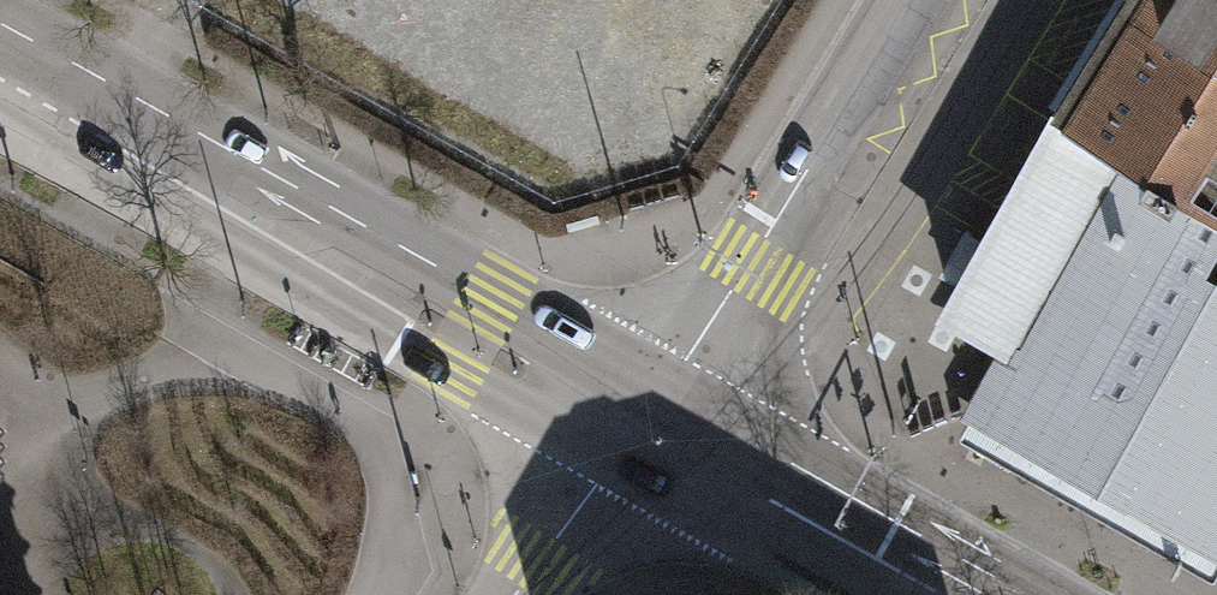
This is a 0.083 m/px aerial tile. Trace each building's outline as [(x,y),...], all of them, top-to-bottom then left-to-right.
[(1062,112),(1125,150),(1148,163),(1141,175),(1169,192),(1175,182),(1216,207),(1216,0),(1131,0),(1062,112)] [(980,402),(1216,538),(1216,288),(1190,273),(1216,226),(1216,207),(1175,182),(1169,192),(1141,175),(1148,163),(1125,150),(1062,112),(1016,193),(951,306),(1013,341),(980,402)] [(1216,564),(1216,538),(980,402),(962,433),(1210,575),(1216,564)]
